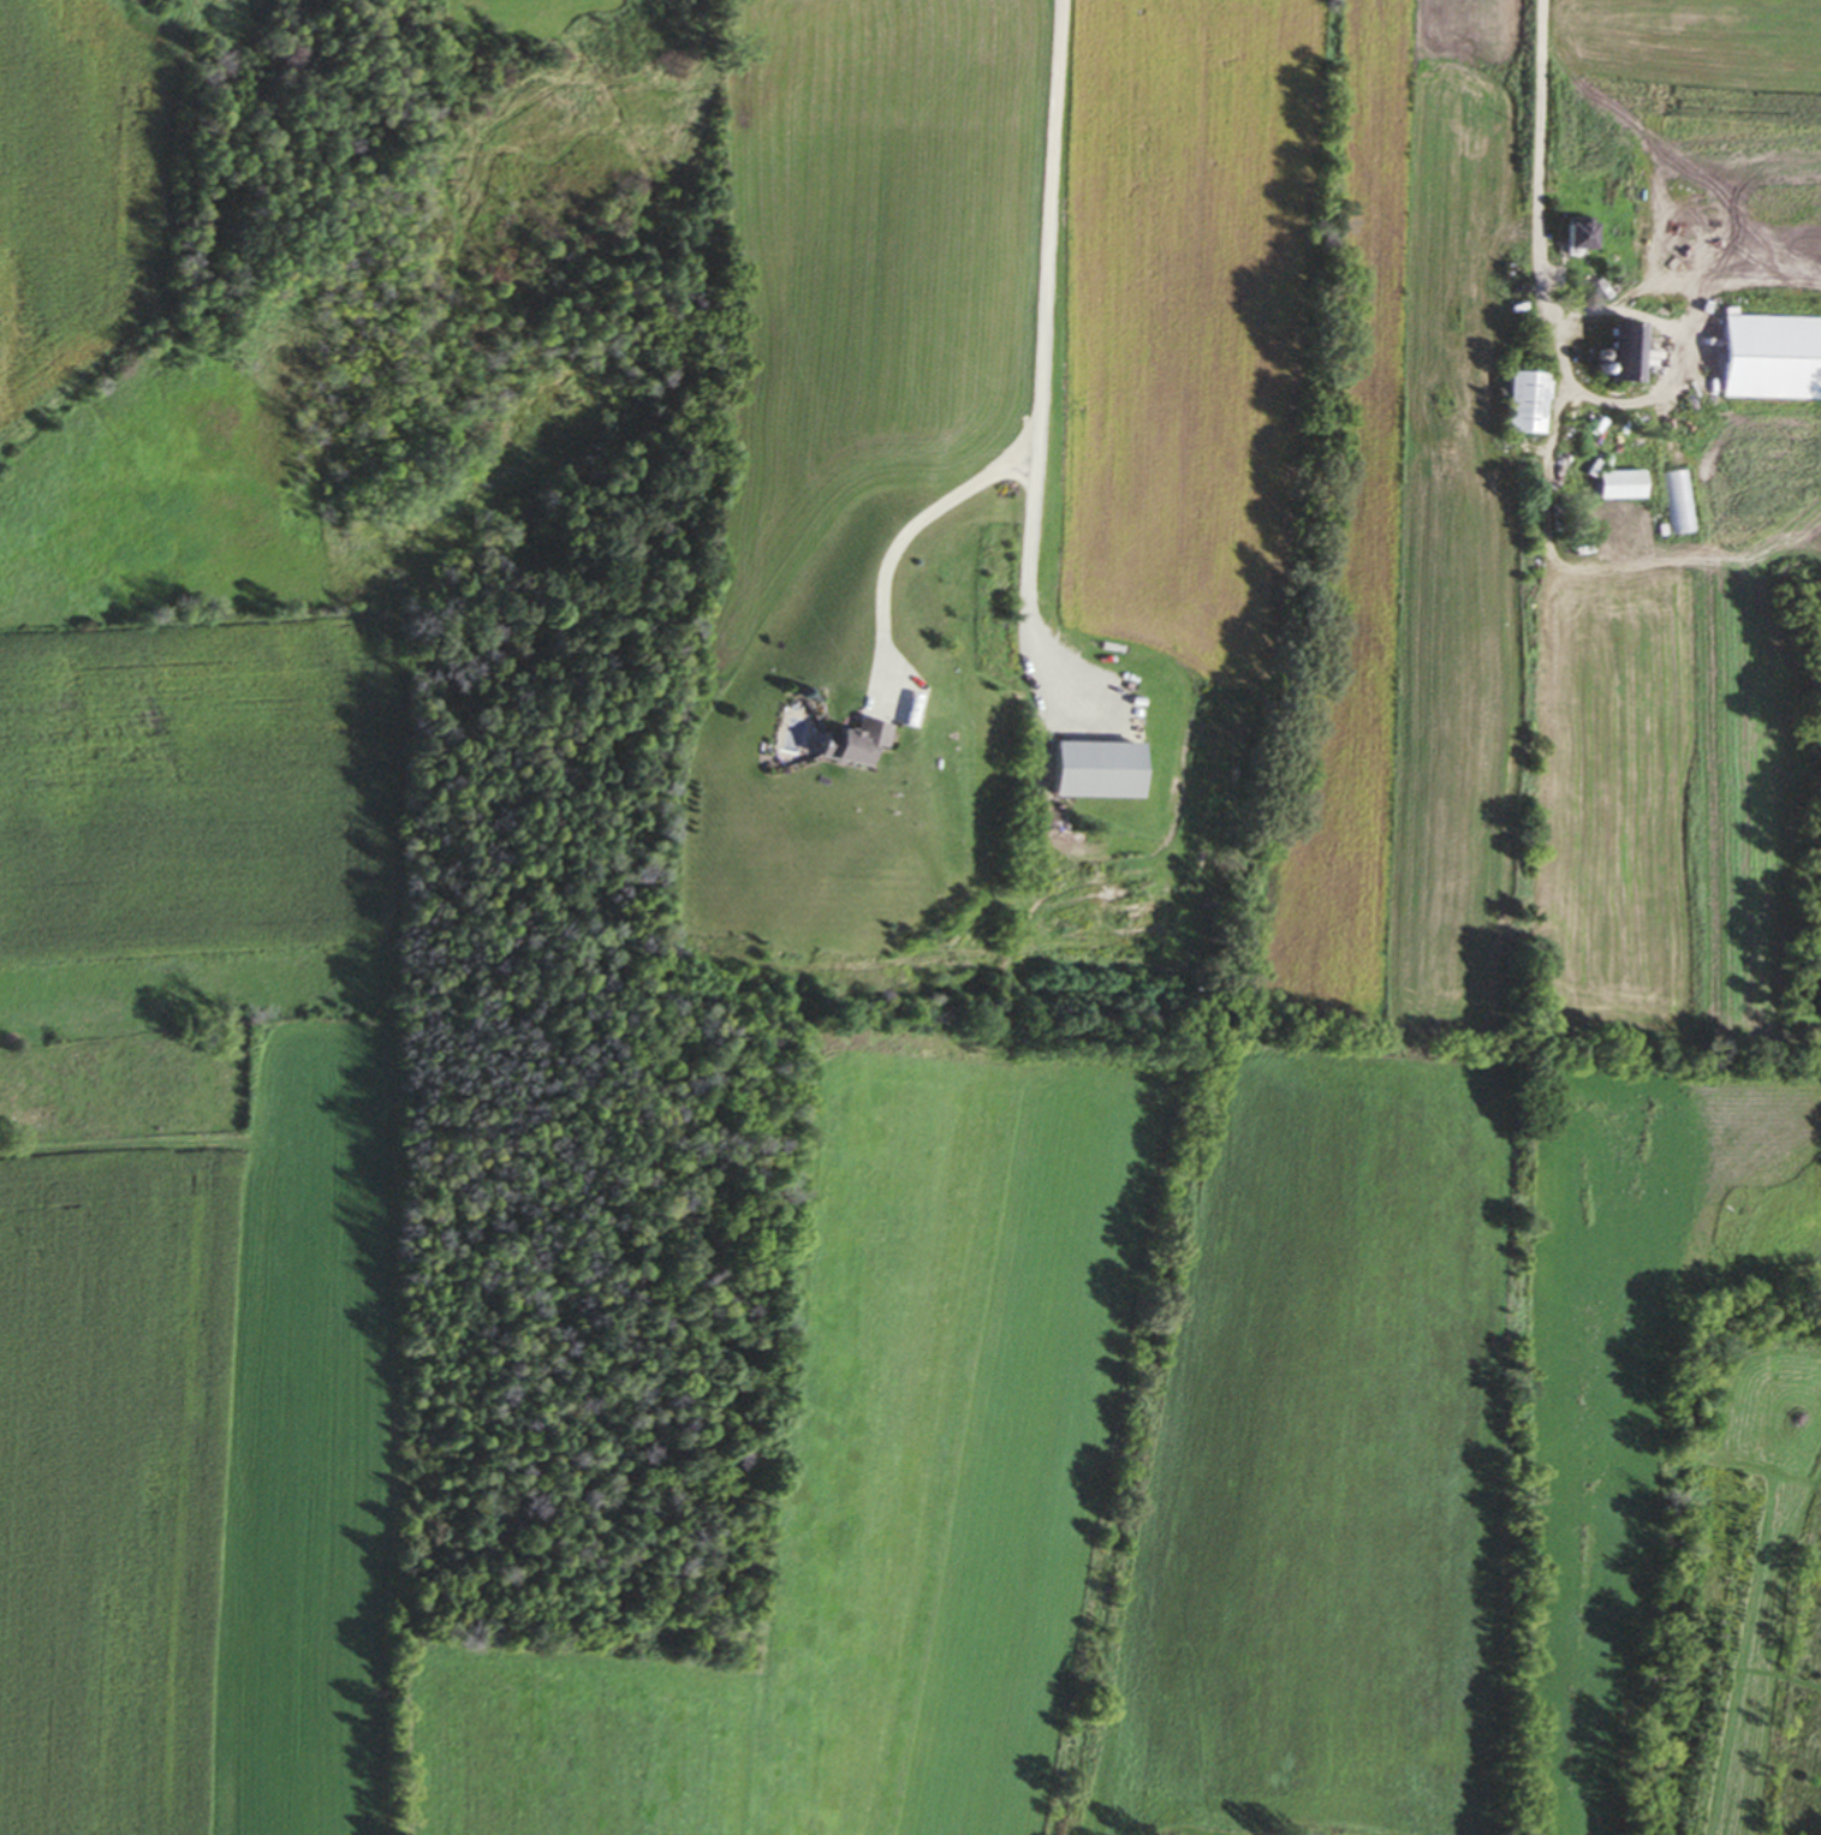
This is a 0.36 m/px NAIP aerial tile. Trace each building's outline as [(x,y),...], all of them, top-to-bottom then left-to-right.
[(1587,251),(1587,225),(1558,225),(1558,251),(1587,251)] [(1718,317),(1717,399),(1820,401),(1820,338),(1820,318),(1718,317)] [(1603,384),(1635,384),(1635,325),(1603,325),(1603,384)] [(1499,434),(1540,435),(1541,375),(1500,374),(1499,434)] [(1639,471),(1596,471),(1596,500),(1639,499),(1639,471)] [(808,757),(859,767),(862,748),(873,750),(878,724),(847,718),(844,733),(814,727),(808,757)] [(1039,797),(1122,797),(1123,742),(1039,741),(1039,797)]
